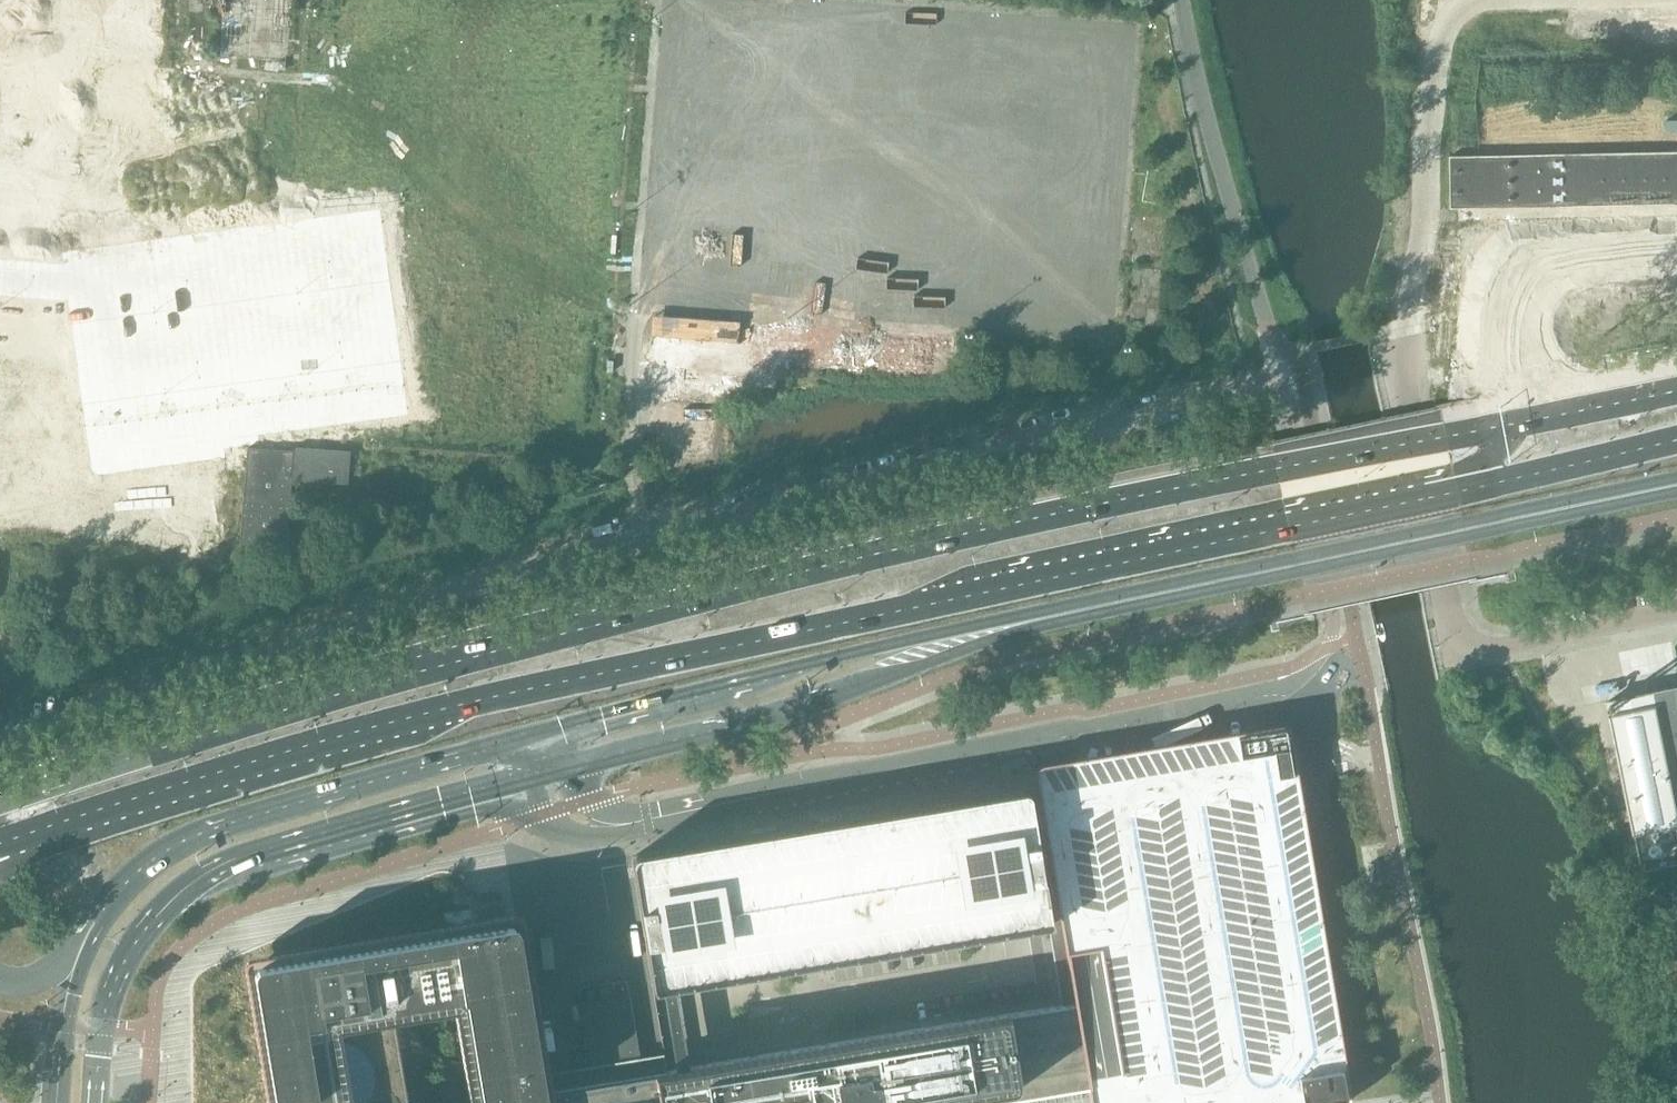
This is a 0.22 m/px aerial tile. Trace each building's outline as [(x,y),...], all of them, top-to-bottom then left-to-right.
[(287,57),(290,0),(228,0),(226,54),(287,57)] [(1450,156),(1451,208),(1676,204),(1676,152),(1450,156)] [(819,361),(933,367),(934,347),(957,348),(958,325),(799,316),(798,337),(820,338),(819,361)] [(352,448),(250,441),(244,542),(288,544),(291,485),(350,489),(352,448)] [(1608,700),(1623,772),(1635,834),(1676,825),(1676,686),(1608,700)] [(1058,910),(1074,1002),(1073,1002),(1087,1087),(1088,1087),(1091,1102),(1346,1102),(1347,1102),(1348,1101),(1349,1099),(1349,1098),(1350,1097),(1349,1095),(1345,1068),(1326,956),(1305,825),(1293,753),(1291,743),(1289,730),(1289,729),(1288,728),(1287,726),(1286,725),(1284,724),(1282,724),(1281,724),(1097,754),(1078,758),(1077,758),(1042,764),(1041,764),(1040,764),(1039,765),(1038,766),(1037,767),(1036,768),(1036,769),(1036,770),(1035,771),(1035,772),(1036,773),(1038,787),(1058,910)] [(982,793),(629,849),(650,977),(1047,914),(1027,785),(1004,789),(982,793)] [(552,1089),(524,919),(524,918),(523,917),(522,916),(521,915),(520,914),(519,914),(518,913),(517,913),(515,913),(502,915),(474,920),(472,920),(364,938),(357,939),(251,957),(250,957),(249,958),(248,958),(246,959),(246,960),(245,962),(244,963),(244,964),(244,966),(245,969),(253,1018),(267,1102),(555,1102),(552,1089)] [(1075,1089),(1060,1004),(1050,1006),(1050,1007),(1042,1008),(1042,1007),(997,1015),(997,1016),(993,1016),(992,1016),(981,1018),(976,1019),(976,1018),(966,1020),(966,1021),(961,1022),(961,1021),(931,1026),(931,1027),(926,1027),(896,1032),(891,1033),(826,1043),(826,1044),(821,1045),(821,1044),(791,1049),(791,1050),(786,1051),(786,1050),(749,1057),(584,1084),(553,1089),(552,1089),(555,1102),(987,1102),(1016,1098),(1017,1099),(1019,1098),(1052,1092),(1052,1093),(1054,1093),(1054,1092),(1072,1089),(1072,1090),(1075,1089)]
